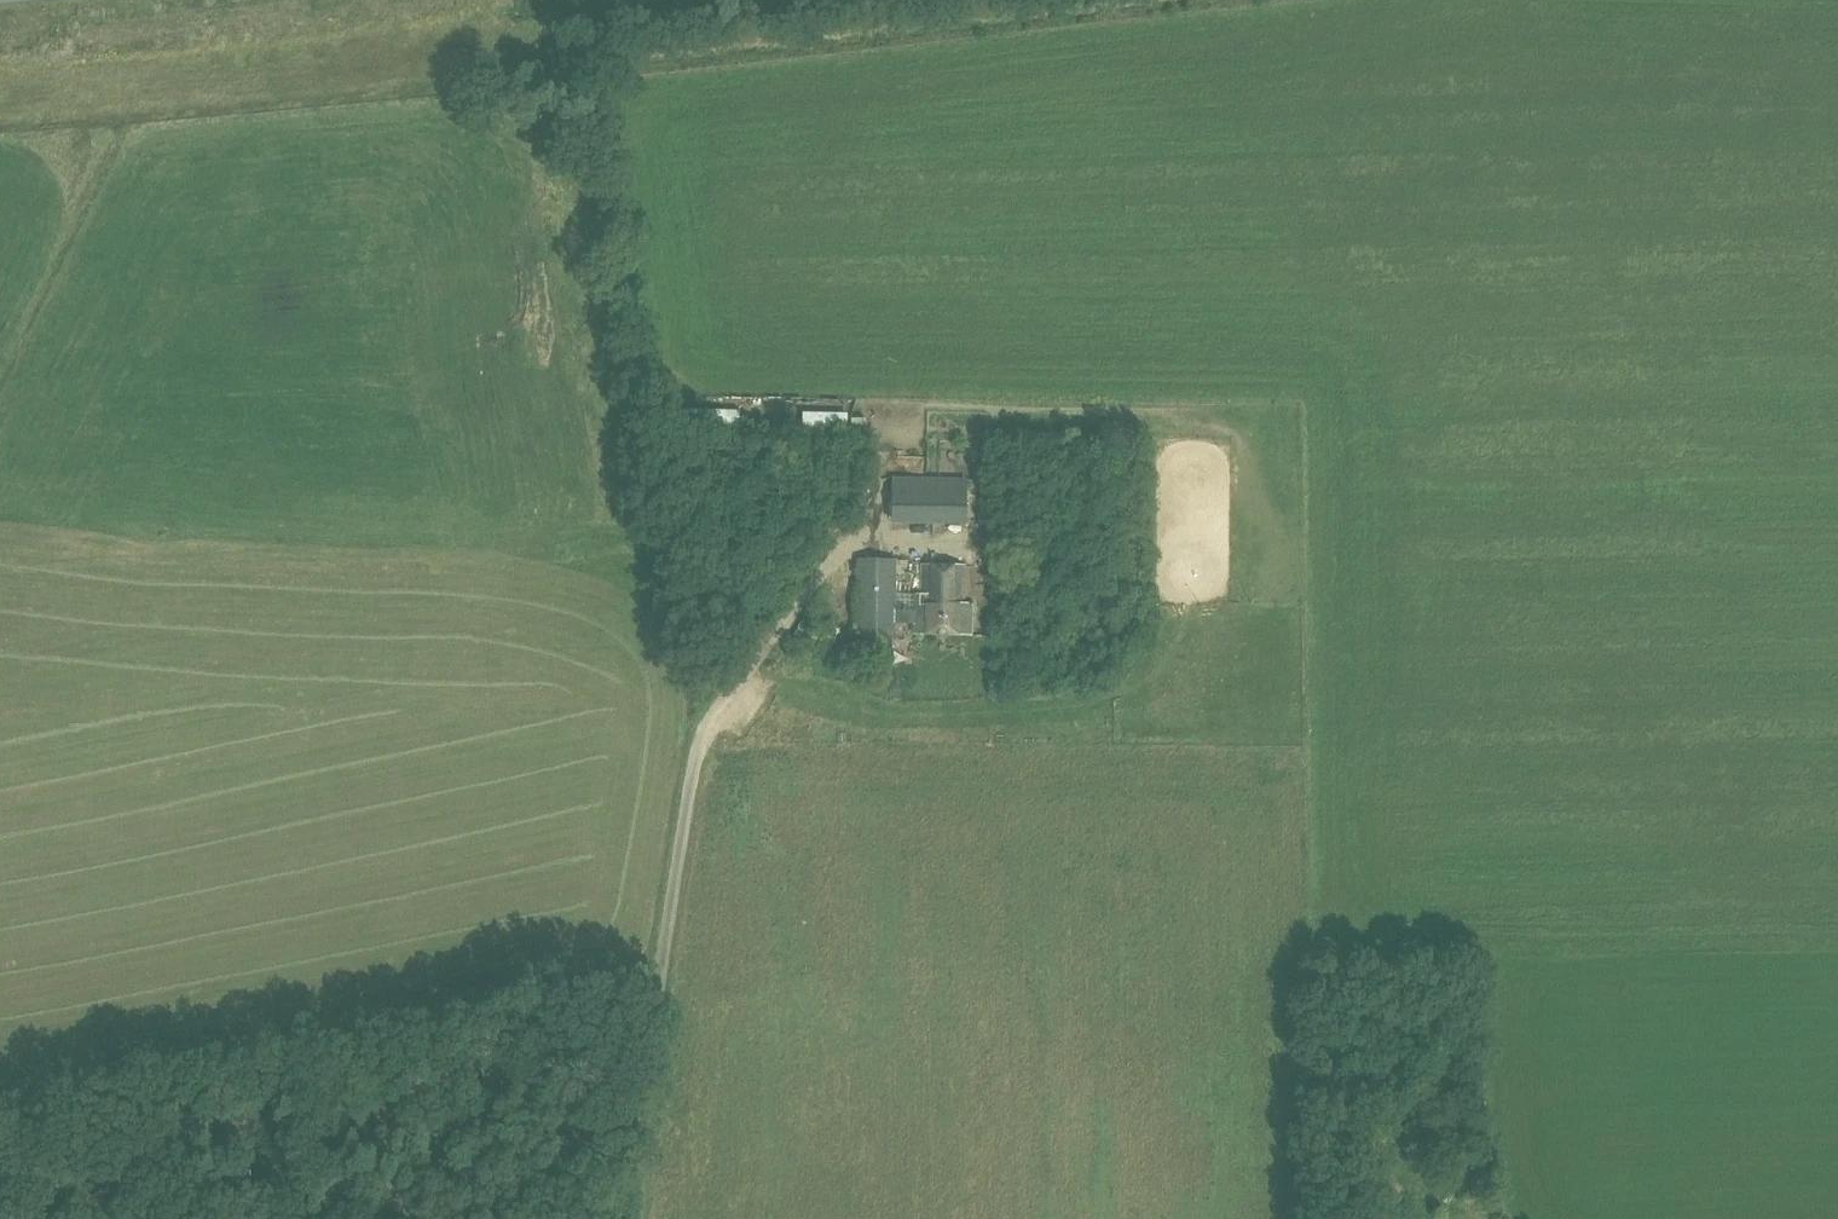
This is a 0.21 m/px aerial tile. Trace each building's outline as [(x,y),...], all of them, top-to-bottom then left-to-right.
[(965,481),(892,480),(891,521),(965,522),(965,481)] [(971,634),(971,603),(964,603),(964,565),(922,564),(920,605),(914,605),(914,610),(894,610),(895,559),(857,558),(856,631),(894,631),(894,622),(914,622),(914,633),(971,634)] [(814,624),(805,618),(798,627),(806,633),(814,624)]
